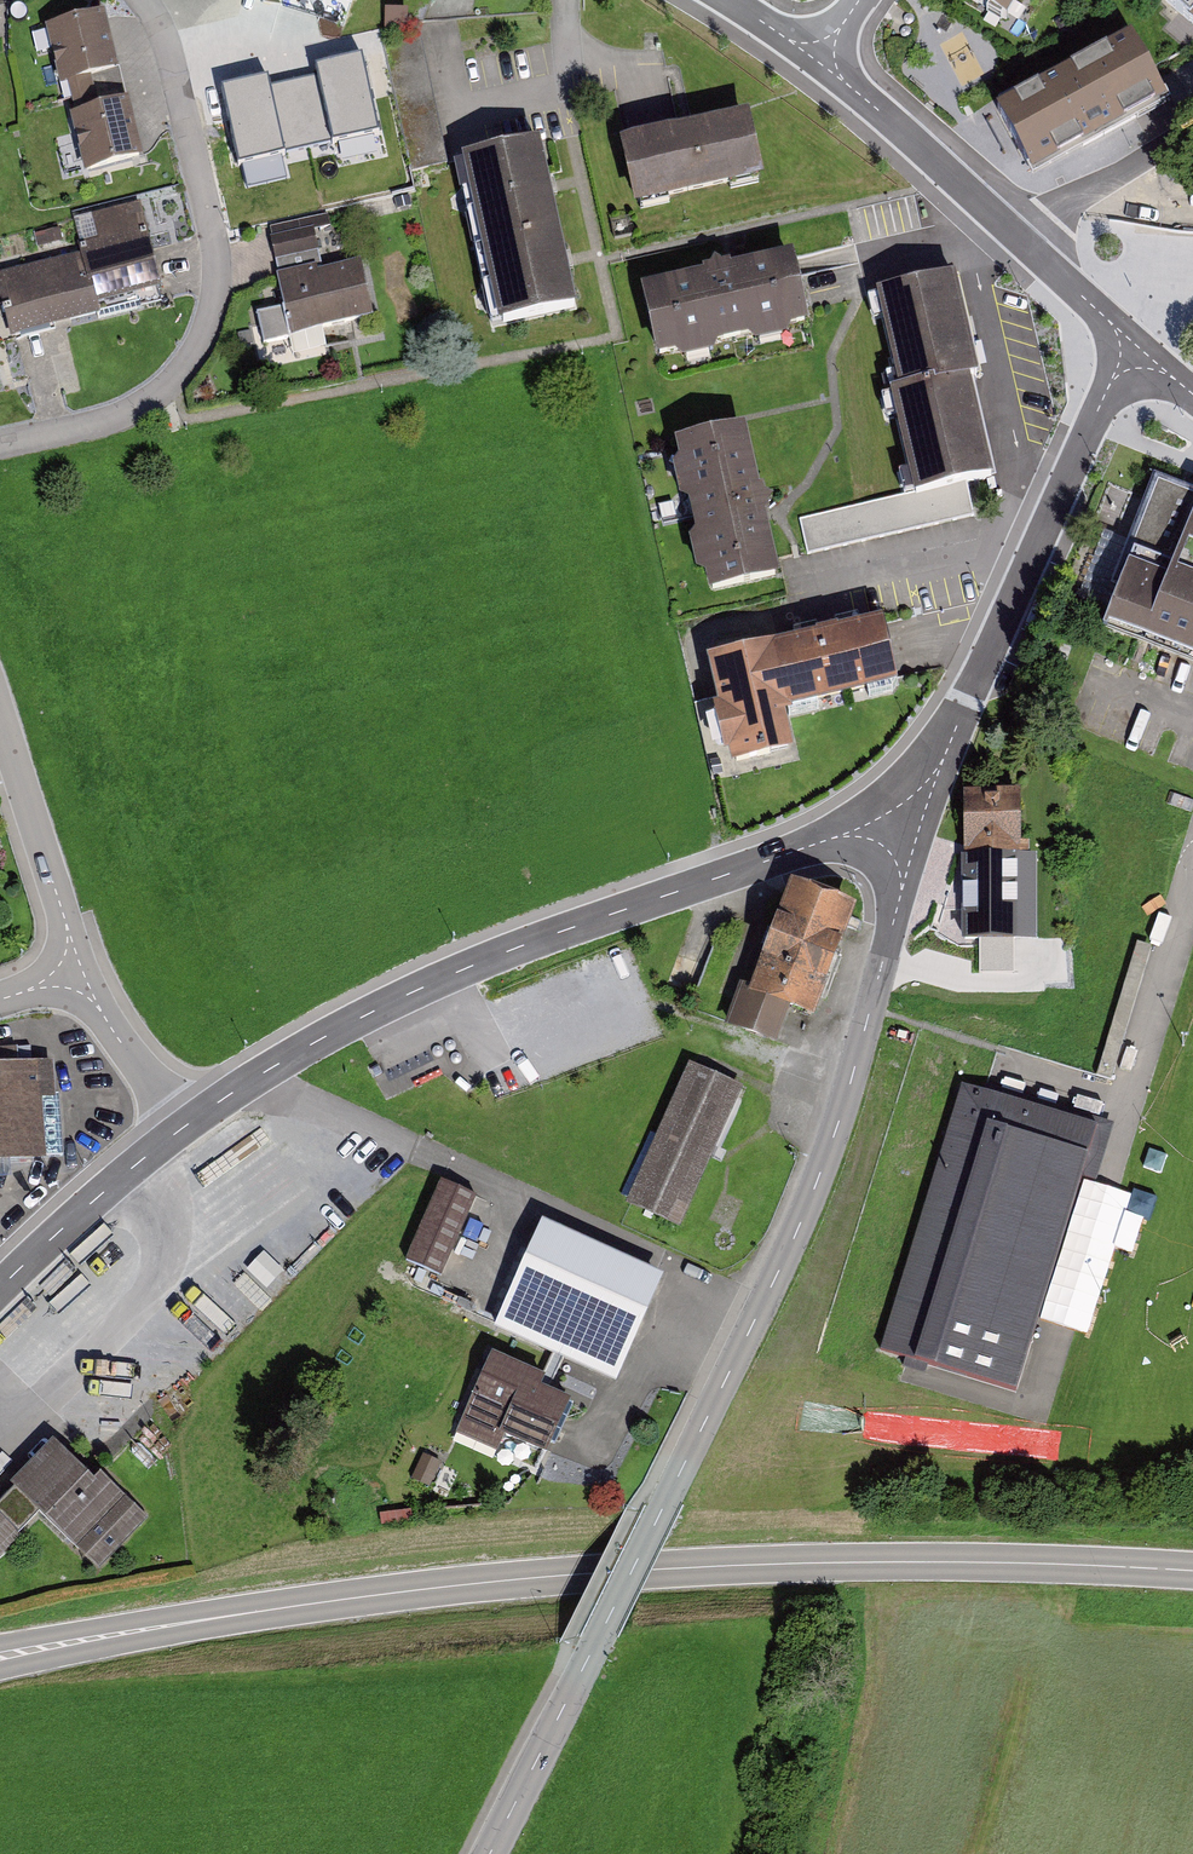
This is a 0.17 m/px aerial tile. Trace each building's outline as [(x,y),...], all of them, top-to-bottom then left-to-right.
[(1006,19),(1017,0),(973,0),(1006,19)] [(1192,25),(1192,0),(1162,0),(1192,25)] [(103,11),(45,26),(60,86),(68,84),(91,78),(119,71),(103,11)] [(1035,175),(1161,110),(1129,49),(1003,115),(1035,175)] [(362,55),(221,87),(239,167),(380,135),(362,55)] [(91,78),(68,84),(75,113),(99,107),(91,78)] [(69,114),(85,174),(144,159),(129,99),(99,107),(75,113),(69,114)] [(634,208),(764,178),(749,113),(619,142),(634,208)] [(544,141),(467,158),(504,326),(581,309),(544,141)] [(10,307),(18,342),(104,323),(101,309),(166,295),(147,208),(88,221),(94,248),(82,250),(83,259),(0,277),(0,276),(0,309),(10,307)] [(315,232),(273,240),(291,334),(373,318),(362,261),(322,269),(315,232)] [(795,256),(644,294),(661,363),(813,325),(795,256)] [(959,277),(880,295),(903,391),(894,393),(918,496),(800,523),(809,560),(973,522),(964,484),(996,477),(974,379),(982,377),(959,277)] [(746,429),(670,448),(707,592),(782,573),(746,429)] [(1162,478),(1106,630),(1192,663),(1192,490),(1162,478)] [(887,621),(709,660),(732,768),(797,754),(787,709),(900,684),(887,621)] [(1020,793),(966,795),(969,890),(958,890),(960,940),(1030,938),(1027,846),(1022,846),(1020,793)] [(756,994),(741,988),(726,1028),(780,1048),(793,1011),(819,1020),(860,908),(797,885),(756,994)] [(58,1063),(0,1066),(0,1164),(64,1160),(58,1063)] [(679,1228),(744,1095),(688,1068),(623,1201),(679,1228)] [(962,1087),(880,1352),(1017,1393),(1098,1128),(962,1087)] [(441,1182),(409,1255),(443,1269),(475,1197),(441,1182)] [(493,1330),(616,1385),(665,1278),(542,1223),(493,1330)] [(541,1389),(546,1379),(492,1355),(456,1435),(497,1453),(504,1437),(547,1456),(571,1402),(541,1389)] [(94,1481),(60,1447),(20,1488),(40,1508),(104,1570),(156,1517),(106,1469),(94,1481)] [(0,1514),(20,1532),(40,1508),(20,1488),(0,1514)] [(0,1514),(0,1554),(20,1532),(0,1514)]
